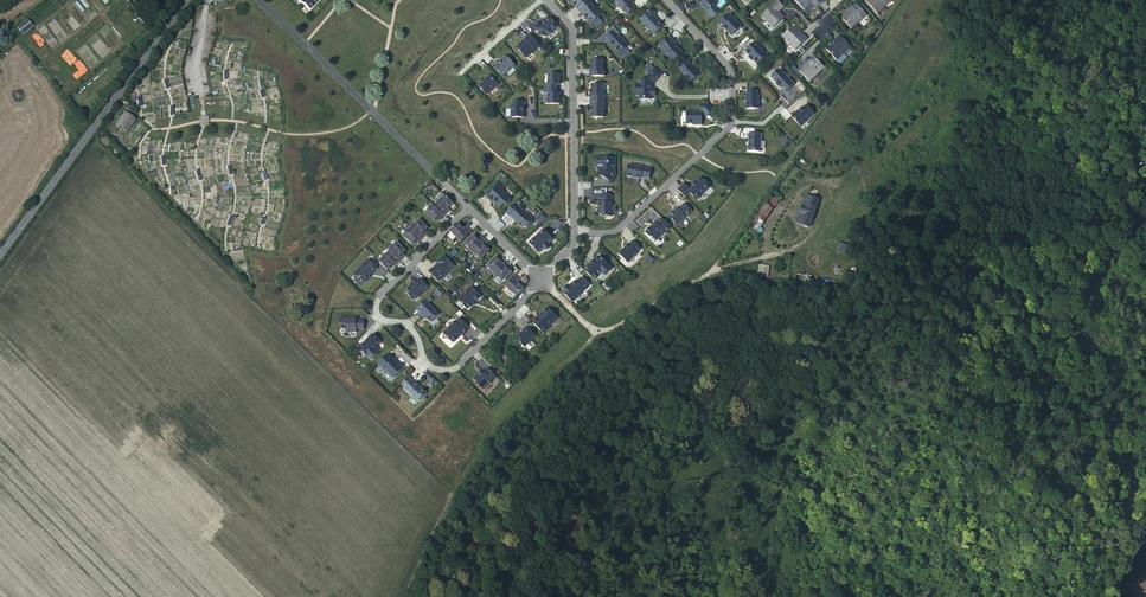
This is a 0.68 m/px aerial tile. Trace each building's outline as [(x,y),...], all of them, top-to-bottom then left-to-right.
[(304,5),(305,5),(309,9),(317,0),(299,0),(304,5)] [(582,10),(591,2),(590,0),(571,0),(574,3),(573,4),(577,9),(579,7),(582,10)] [(615,3),(623,12),(624,11),(628,15),(635,8),(631,4),(633,3),(631,0),(618,0),(615,3)] [(701,6),(702,5),(708,12),(716,5),(716,3),(713,0),(696,0),(701,6)] [(804,10),(811,3),(815,8),(822,1),(821,0),(795,0),(804,10)] [(885,7),(883,5),(888,0),(864,0),(877,14),(885,7)] [(773,28),(782,18),(777,13),(779,12),(784,7),(778,1),(762,16),(773,28)] [(591,2),(582,10),(585,14),(584,16),(588,20),(589,19),(593,23),(601,15),(593,7),(595,6),(591,2)] [(847,13),(846,12),(840,17),(851,29),(866,15),(864,13),(859,7),(856,4),(853,8),(847,13)] [(655,12),(646,12),(645,17),(641,21),(654,35),(663,26),(658,21),(655,21),(655,12)] [(730,14),(719,24),(723,29),(725,27),(728,30),(728,32),(732,36),(742,27),(730,14)] [(558,27),(549,17),(545,21),(543,23),(542,24),(536,23),(536,32),(539,32),(539,37),(547,37),(558,27)] [(27,18),(17,27),(23,35),(34,26),(27,18)] [(800,35),(797,31),(793,27),(782,37),(795,50),(807,39),(802,33),(800,35)] [(613,31),(606,38),(610,42),(610,43),(619,53),(627,45),(618,35),(617,36),(613,31)] [(539,45),(530,35),(523,41),(524,43),(521,44),(520,43),(516,47),(526,58),(539,45)] [(839,36),(834,41),(835,42),(831,46),(827,50),(837,61),(850,48),(839,36)] [(664,43),(661,46),(666,52),(665,53),(672,60),(674,61),(682,53),(675,45),(676,44),(670,38),(667,40),(664,43)] [(756,43),(746,52),(751,57),(754,61),(758,65),(768,56),(756,43)] [(515,66),(506,57),(497,65),(498,65),(495,69),(503,77),(515,66)] [(805,65),(804,64),(798,70),(809,82),(824,68),(814,57),(811,60),(805,65)] [(592,72),(592,77),(605,76),(605,71),(603,71),(603,60),(591,60),(591,65),(590,65),(590,72),(592,72)] [(688,60),(678,69),(683,75),(690,83),(694,79),(700,74),(694,69),(691,66),(692,65),(688,60)] [(662,76),(655,70),(647,78),(647,81),(639,81),(639,85),(636,85),(636,97),(639,97),(640,97),(640,100),(650,100),(650,97),(651,97),(655,97),(655,90),(651,90),(651,85),(653,85),(662,76)] [(781,70),(772,78),(776,81),(778,83),(781,87),(783,89),(786,93),(795,85),(781,70)] [(544,84),(544,89),(557,89),(557,84),(559,84),(559,81),(560,81),(560,74),(548,74),(548,84),(544,84)] [(489,76),(478,86),(486,95),(497,85),(489,76)] [(593,97),(593,102),(605,101),(605,96),(603,96),(603,85),(592,85),(592,90),(590,90),(590,97),(593,97)] [(557,89),(544,89),(545,94),(548,94),(549,104),(560,104),(559,97),(559,96),(559,93),(557,93),(557,89)] [(758,92),(747,92),(747,96),(746,110),(759,110),(759,96),(758,96),(758,92)] [(605,101),(593,102),(593,106),(590,106),(590,113),(592,113),(592,118),(603,118),(603,107),(605,107),(605,101)] [(525,102),(513,102),(513,107),(511,109),(511,118),(523,118),(523,107),(525,107),(525,102)] [(701,112),(687,112),(687,125),(696,124),(696,125),(702,125),(702,115),(704,115),(707,118),(714,111),(708,104),(701,104),(701,112)] [(797,114),(793,118),(801,127),(815,115),(807,106),(804,110),(803,109),(799,112),(799,113),(797,115),(797,114)] [(126,112),(116,125),(128,133),(138,120),(126,112)] [(762,135),(750,134),(748,152),(761,153),(762,135)] [(615,167),(615,158),(598,158),(598,159),(596,160),(596,164),(598,165),(598,166),(601,166),(601,170),(598,174),(602,176),(601,177),(612,183),(615,178),(615,176),(613,175),(614,173),(613,172),(614,171),(614,169),(615,167)] [(651,169),(629,165),(627,177),(640,179),(640,178),(649,179),(651,169)] [(684,184),(678,191),(685,198),(690,194),(697,200),(710,187),(705,182),(704,183),(700,179),(695,183),(695,184),(692,187),(689,189),(684,184)] [(503,189),(497,183),(490,190),(492,193),(487,198),(486,199),(491,203),(492,201),(495,204),(495,205),(499,209),(503,204),(505,206),(510,200),(501,191),(503,189)] [(612,195),(601,195),(600,203),(599,203),(599,205),(600,205),(600,208),(599,208),(599,215),(603,215),(605,217),(611,217),(612,195)] [(452,204),(444,196),(433,207),(443,217),(446,213),(444,212),(447,209),(452,204)] [(763,222),(779,201),(772,196),(756,217),(763,222)] [(819,201),(806,196),(796,223),(808,228),(819,201)] [(523,228),(525,228),(532,222),(532,220),(527,216),(518,207),(514,204),(505,214),(508,217),(509,216),(518,225),(519,225),(522,228),(523,228)] [(692,212),(684,204),(679,210),(677,209),(670,217),(670,218),(677,226),(692,212)] [(439,220),(443,217),(433,207),(430,205),(427,208),(429,210),(425,214),(433,223),(436,220),(438,218),(439,220)] [(541,213),(535,219),(541,224),(546,218),(541,213)] [(671,228),(662,219),(656,224),(654,224),(652,226),(653,227),(651,228),(650,228),(645,233),(650,238),(652,237),(656,242),(665,233),(665,234),(671,228)] [(426,230),(417,222),(413,226),(412,224),(408,227),(420,240),(424,236),(422,234),(424,232),(426,230)] [(456,225),(449,233),(459,243),(468,234),(465,230),(463,232),(461,230),(456,225)] [(417,243),(420,240),(408,227),(404,231),(406,233),(402,237),(411,245),(413,243),(415,241),(417,243)] [(543,231),(529,244),(538,254),(542,250),(543,251),(545,251),(548,249),(548,246),(547,245),(552,241),(543,231)] [(471,237),(463,246),(470,254),(482,241),(478,238),(476,241),(471,237)] [(485,245),(482,241),(470,254),(478,261),(487,252),(483,248),(485,245)] [(640,250),(632,242),(628,245),(618,255),(627,263),(637,254),(636,253),(640,250)] [(840,243),(838,251),(848,254),(851,245),(840,243)] [(404,253),(395,244),(391,248),(389,246),(386,250),(389,253),(398,262),(401,259),(400,257),(402,255),(404,253)] [(389,253),(378,264),(386,271),(391,266),(393,264),(395,265),(398,262),(389,253)] [(656,260),(650,254),(646,259),(651,264),(656,260)] [(453,267),(442,256),(435,264),(436,266),(432,270),(432,269),(428,274),(438,283),(453,267)] [(584,272),(593,280),(600,273),(603,276),(610,269),(598,257),(594,261),(589,265),(590,266),(584,272)] [(493,259),(484,268),(492,275),(504,263),(501,260),(498,263),(493,259)] [(366,261),(353,275),(358,280),(359,281),(363,285),(369,278),(368,278),(376,270),(366,261)] [(507,267),(504,263),(492,275),(500,283),(509,274),(504,270),(507,267)] [(847,287),(852,291),(849,264),(843,265),(845,287),(847,287)] [(788,281),(810,284),(811,276),(789,274),(788,281)] [(514,297),(521,290),(516,285),(514,282),(515,281),(512,277),(503,286),(514,297)] [(567,287),(561,293),(572,303),(583,291),(584,291),(588,286),(580,279),(576,283),(575,282),(570,287),(568,288),(567,287)] [(404,293),(413,301),(423,291),(427,288),(418,280),(415,283),(413,281),(409,285),(411,286),(404,293)] [(470,304),(473,302),(474,302),(479,297),(469,288),(457,300),(466,310),(471,305),(470,304)] [(425,302),(417,310),(421,314),(418,316),(422,320),(424,318),(430,324),(438,316),(425,302)] [(535,319),(530,324),(541,335),(546,330),(546,329),(556,319),(546,309),(540,315),(541,316),(536,320),(535,319)] [(346,319),(339,319),(339,330),(345,330),(345,333),(355,333),(355,331),(362,331),(363,322),(355,322),(355,319),(348,319),(348,320),(346,320),(346,319)] [(449,328),(443,334),(452,344),(457,339),(457,338),(458,336),(459,337),(460,335),(461,336),(468,330),(458,319),(454,323),(453,323),(448,328),(449,328)] [(522,333),(515,341),(522,348),(533,337),(524,328),(521,332),(522,333)] [(376,354),(373,352),(376,349),(375,348),(373,347),(378,342),(372,336),(359,349),(370,361),(376,354)] [(490,368),(499,376),(503,372),(502,371),(512,361),(503,353),(501,353),(499,355),(499,357),(493,363),(494,364),(490,368)] [(385,355),(375,366),(381,371),(382,371),(391,379),(400,370),(396,365),(394,365),(390,362),(391,361),(385,355)] [(495,379),(485,370),(481,374),(480,373),(477,376),(476,376),(471,380),(475,384),(475,386),(480,391),(488,382),(490,384),(495,379)] [(407,379),(400,385),(403,388),(409,381),(407,379)] [(409,381),(403,388),(406,391),(405,392),(414,401),(417,401),(424,394),(418,388),(418,387),(414,383),(413,384),(409,381)] [(1145,575),(1136,587),(1145,594),(1145,576),(1145,575)]
